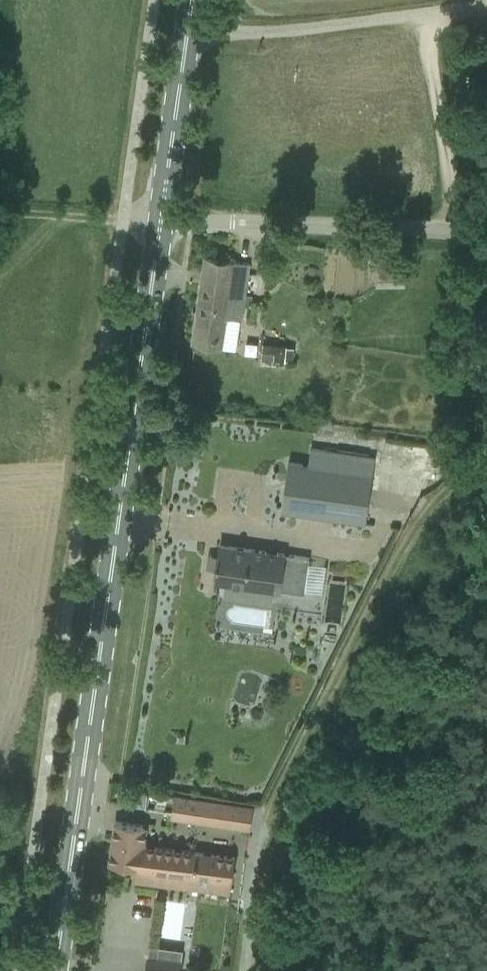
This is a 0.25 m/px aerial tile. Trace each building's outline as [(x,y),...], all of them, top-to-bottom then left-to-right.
[(219,347),(237,349),(250,263),(233,260),(205,256),(193,343),(219,347)] [(405,262),(376,263),(376,285),(406,284),(405,262)] [(442,344),(440,344),(427,341),(424,354),(439,357),(440,354),(442,344)] [(264,343),(263,359),(287,361),(287,360),(294,360),(295,347),(288,346),(288,345),(264,343)] [(282,509),(367,522),(373,474),(309,465),(289,462),(282,509)] [(215,580),(302,593),(308,557),(220,545),(215,580)] [(147,807),(149,794),(136,792),(135,805),(147,807)] [(250,830),(253,810),(254,806),(175,793),(170,817),(250,830)] [(116,821),(110,863),(136,867),(134,881),(230,893),(235,856),(143,844),(146,825),(116,821)] [(146,970),(182,970),(184,960),(158,956),(160,946),(150,944),(146,970)]
